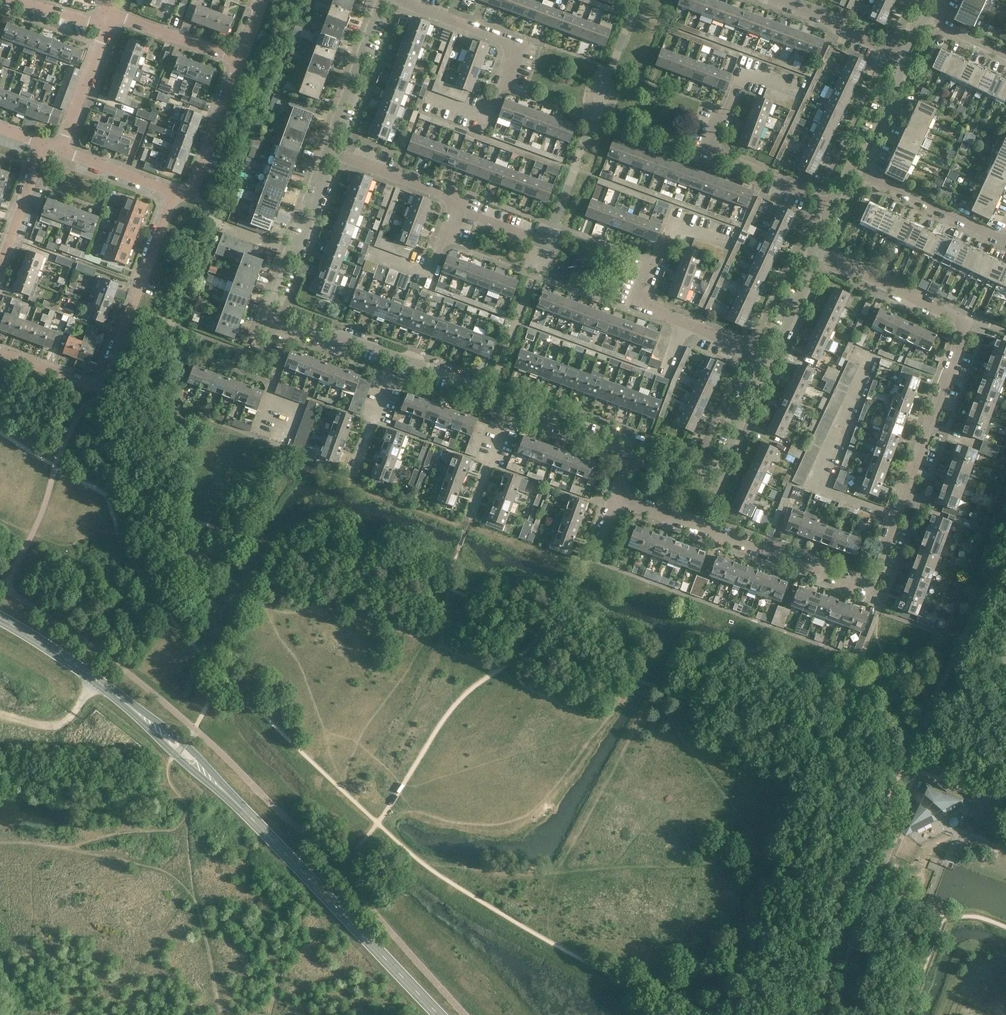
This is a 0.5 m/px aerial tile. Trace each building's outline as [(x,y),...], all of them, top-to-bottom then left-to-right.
[(158,8),(161,0),(144,0),(143,3),(158,8)] [(351,12),(354,2),(348,0),(333,0),(331,5),(351,12)] [(515,0),(502,0),(499,7),(511,12),(515,0)] [(511,12),(523,16),(529,0),(515,0),(511,12)] [(534,20),(540,4),(530,0),(529,0),(523,16),(534,20)] [(534,20),(546,25),(552,8),(551,8),(553,3),(546,0),(543,0),(541,4),(540,4),(534,20)] [(677,5),(689,9),(692,0),(679,0),(677,5)] [(689,9),(701,14),(706,0),(692,0),(689,9)] [(714,0),(706,0),(701,14),(712,18),(718,2),(714,0)] [(873,6),(888,13),(894,2),(889,0),(875,0),(873,6)] [(964,2),(983,11),(988,13),(992,4),(987,1),(984,0),(965,0),(964,2)] [(724,22),(730,6),(718,2),(712,18),(724,22)] [(983,11),(964,2),(960,11),(979,20),(983,11)] [(182,17),(186,5),(182,4),(181,3),(180,3),(175,15),(182,17)] [(328,15),(347,22),(351,12),(331,5),(328,15)] [(209,10),(197,6),(192,21),(204,25),(209,10)] [(742,10),(730,6),(724,22),(736,27),(742,10)] [(867,17),(883,25),(888,13),(873,6),(867,17)] [(546,25),(558,29),(564,13),(552,8),(546,25)] [(221,14),(209,10),(204,25),(216,29),(221,14)] [(753,15),(742,10),(736,27),(747,31),(753,15)] [(956,20),(974,29),(979,20),(960,11),(956,20)] [(564,13),(558,29),(569,33),(576,17),(564,13)] [(216,29),(227,34),(233,19),(221,14),(216,29)] [(324,24),(344,31),(347,22),(328,15),(324,24)] [(765,19),(753,15),(747,31),(759,35),(765,19)] [(409,21),(407,28),(408,29),(408,28),(425,35),(430,23),(413,17),(411,22),(409,21)] [(569,33),(581,38),(587,21),(576,17),(569,33)] [(777,23),(765,19),(759,35),(771,40),(777,23)] [(581,38),(593,42),(599,25),(587,21),(581,38)] [(0,32),(0,42),(12,46),(13,42),(19,27),(7,23),(4,31),(1,29),(0,32)] [(789,27),(777,23),(771,40),(782,44),(789,27)] [(321,34),(340,41),(344,31),(324,24),(321,34)] [(593,42),(605,46),(611,30),(599,25),(593,42)] [(30,31),(19,27),(13,42),(24,46),(30,31)] [(800,32),(789,27),(782,44),(794,48),(800,32)] [(405,33),(402,40),(404,41),(404,40),(421,47),(425,35),(408,28),(408,29),(407,33),(405,33)] [(442,41),(446,43),(450,31),(444,28),(439,40),(442,41)] [(36,50),(41,35),(30,31),(24,46),(36,50)] [(812,36),(800,32),(794,48),(806,53),(812,36)] [(336,51),(340,41),(321,34),(317,44),(336,51)] [(53,40),(41,35),(36,50),(47,54),(53,40)] [(818,57),(824,40),(812,36),(806,53),(818,57)] [(145,44),(130,38),(126,50),(140,56),(145,44)] [(484,56),(488,45),(472,39),(468,50),(484,56)] [(58,59),(64,44),(53,40),(47,54),(58,59)] [(401,44),(398,52),(400,52),(417,58),(421,47),(404,40),(404,41),(402,45),(401,44)] [(64,44),(58,59),(78,66),(83,52),(75,49),(75,48),(64,44)] [(313,54),(333,61),(336,51),(317,44),(313,54)] [(462,48),(458,60),(463,62),(480,68),(484,56),(468,50),(462,48)] [(673,53),(661,48),(655,65),(667,69),(673,53)] [(827,48),(823,56),(828,58),(831,50),(827,48)] [(940,49),(931,68),(940,72),(949,53),(940,49)] [(140,56),(126,50),(121,62),(136,68),(140,56)] [(158,62),(165,64),(169,53),(162,50),(158,62)] [(397,56),(394,63),(395,64),(412,70),(417,58),(400,52),(398,56),(397,56)] [(685,57),(673,53),(667,69),(679,73),(685,57)] [(958,58),(949,53),(940,72),(950,76),(958,58)] [(310,63),(329,70),(333,61),(313,54),(310,63)] [(866,63),(850,55),(844,66),(860,74),(866,63)] [(191,61),(179,56),(171,76),(177,78),(179,73),(185,76),(191,61)] [(696,61),(685,57),(679,73),(690,78),(696,61)] [(967,62),(958,58),(950,76),(959,81),(967,62)] [(822,59),(818,68),(822,70),(826,61),(822,59)] [(197,80),(202,65),(191,61),(185,76),(197,80)] [(708,66),(696,61),(690,78),(702,82),(708,66)] [(136,68),(121,62),(117,74),(132,79),(136,68)] [(475,80),(480,68),(463,62),(459,74),(475,80)] [(977,66),(967,62),(959,81),(968,85),(977,66)] [(306,73),(325,80),(329,70),(310,63),(306,73)] [(392,67),(390,75),(391,75),(408,81),(412,70),(395,64),(394,68),(392,67)] [(80,69),(68,65),(66,71),(78,75),(80,69)] [(203,82),(209,85),(214,69),(202,65),(197,80),(193,92),(197,94),(199,88),(200,88),(203,82)] [(714,86),(720,70),(708,66),(702,82),(714,86)] [(844,66),(839,78),(855,85),(860,74),(844,66)] [(986,71),(977,66),(968,85),(977,89),(986,71)] [(726,91),(732,74),(720,70),(714,86),(726,91)] [(64,77),(76,81),(78,75),(66,71),(64,77)] [(813,78),(813,79),(817,81),(821,73),(817,71),(813,78)] [(995,75),(986,71),(977,89),(986,94),(995,75)] [(303,83),(322,90),(325,80),(306,73),(303,83)] [(113,85),(128,91),(132,79),(117,74),(117,75),(114,74),(112,80),(114,80),(113,85)] [(469,91),(471,92),(475,80),(459,74),(455,86),(458,87),(464,89),(469,91)] [(388,79),(385,86),(387,87),(387,86),(404,93),(408,81),(391,75),(390,80),(388,79)] [(1004,79),(995,75),(986,94),(995,98),(1004,79)] [(62,82),(74,87),(76,81),(64,77),(62,82)] [(168,84),(169,80),(163,77),(158,89),(169,93),(172,86),(168,84)] [(839,78),(834,89),(850,96),(855,85),(839,78)] [(436,79),(432,90),(437,92),(441,81),(440,81),(436,79)] [(1004,102),(1005,100),(1005,97),(1005,80),(1004,79),(995,98),(1004,102)] [(437,92),(443,94),(447,83),(441,81),(437,92)] [(72,92),(74,87),(62,82),(60,88),(72,92)] [(811,82),(807,90),(812,92),(815,84),(811,82)] [(303,83),(299,93),(318,100),(322,90),(303,83)] [(443,94),(448,96),(452,85),(447,83),(443,94)] [(113,85),(108,97),(135,107),(136,103),(130,101),(131,99),(125,97),(128,91),(113,85)] [(458,87),(455,86),(452,85),(448,96),(454,98),(458,87)] [(384,91),(381,98),(383,99),(383,98),(400,104),(404,93),(387,86),(387,87),(385,91),(384,91)] [(454,98),(460,100),(464,89),(458,87),(454,98)] [(772,89),(767,87),(763,99),(768,101),(772,89)] [(830,87),(824,98),(829,100),(844,108),(850,96),(834,89),(830,87)] [(58,94),(70,98),(72,92),(60,88),(58,94)] [(460,100),(465,103),(469,91),(464,89),(460,100)] [(768,101),(773,102),(774,103),(778,92),(772,89),(768,101)] [(807,90),(802,102),(806,104),(810,96),(814,98),(816,94),(812,92),(807,90)] [(2,106),(14,110),(19,96),(8,91),(2,106)] [(783,94),(778,92),(774,103),(779,105),(783,94)] [(157,100),(169,104),(171,97),(159,93),(157,100)] [(67,104),(70,98),(58,94),(56,100),(67,104)] [(789,96),(783,94),(779,105),(785,107),(789,96)] [(14,110),(25,115),(30,100),(19,96),(14,110)] [(192,96),(189,103),(201,107),(205,108),(207,102),(203,101),(192,96)] [(752,108),(768,114),(773,102),(768,101),(763,99),(756,96),(752,108)] [(785,107),(790,109),(795,98),(789,96),(785,107)] [(933,101),(923,96),(920,102),(930,106),(933,101)] [(377,110),(378,110),(395,117),(400,104),(383,98),(383,99),(381,103),(379,102),(377,110)] [(309,106),(290,99),(289,103),(289,105),(294,107),(290,117),(309,124),(313,114),(307,112),(309,106)] [(25,115),(36,119),(42,104),(30,100),(25,115)] [(56,100),(53,105),(65,110),(67,104),(56,100)] [(511,120),(517,104),(505,100),(499,116),(511,120)] [(823,111),(839,119),(844,108),(829,100),(823,111)] [(932,119),(937,109),(930,106),(920,102),(918,101),(913,111),(932,119)] [(60,117),(62,111),(42,104),(36,119),(48,123),(48,122),(56,125),(59,116),(60,117)] [(117,109),(117,108),(106,104),(103,110),(115,115),(115,114),(117,109)] [(517,104),(511,120),(522,125),(528,108),(517,104)] [(797,112),(797,113),(801,115),(805,107),(801,105),(797,112)] [(528,108),(522,125),(534,129),(540,113),(528,108)] [(752,108),(747,120),(764,126),(768,114),(752,108)] [(136,115),(147,120),(150,113),(138,109),(136,115)] [(790,109),(786,117),(790,119),(794,111),(790,109)] [(818,109),(813,120),(818,123),(834,130),(839,119),(823,111),(818,109)] [(197,127),(202,115),(187,110),(182,121),(197,127)] [(375,114),(372,121),(374,122),(391,128),(395,117),(378,110),(377,115),(375,114)] [(969,110),(966,115),(971,118),(974,112),(969,110)] [(154,122),(157,113),(151,111),(148,120),(154,122)] [(909,120),(928,128),(932,119),(913,111),(909,120)] [(540,113),(534,129),(546,133),(552,117),(540,113)] [(795,116),(792,124),(796,126),(800,118),(795,116)] [(97,127),(92,142),(104,146),(109,131),(114,119),(109,117),(107,124),(106,123),(105,124),(99,122),(97,127)] [(171,117),(169,122),(175,124),(172,131),(193,139),(197,127),(182,121),(171,117)] [(287,126),(306,134),(309,124),(290,117),(287,126)] [(552,117),(546,133),(557,138),(564,121),(552,117)] [(138,127),(137,132),(143,134),(148,123),(137,118),(134,125),(138,127)] [(747,120),(743,132),(760,138),(764,126),(747,120)] [(785,120),(781,129),(785,131),(789,122),(785,120)] [(905,129),(923,137),(928,128),(909,120),(905,129)] [(120,121),(115,133),(109,131),(104,146),(115,150),(121,135),(126,123),(120,121)] [(569,142),(575,126),(564,121),(557,138),(569,142)] [(370,134),(386,140),(391,128),(374,122),(372,126),(371,126),(368,133),(370,134)] [(818,123),(813,134),(828,141),(834,130),(818,123)] [(283,136),(302,143),(306,134),(287,126),(283,136)] [(790,127),(786,135),(790,137),(794,129),(790,127)] [(189,150),(193,139),(172,131),(166,129),(164,133),(171,136),(171,137),(176,139),(174,145),(189,150)] [(901,137),(919,146),(923,137),(905,129),(901,137)] [(466,135),(464,138),(473,142),(474,138),(476,134),(467,131),(466,135)] [(743,132),(739,143),(755,150),(760,138),(743,132)] [(779,132),(776,140),(780,142),(784,134),(779,132)] [(961,133),(957,141),(961,143),(962,141),(965,135),(961,133)] [(413,134),(407,150),(419,154),(425,138),(413,134)] [(813,134),(807,145),(823,153),(828,141),(813,134)] [(1000,147),(1005,150),(1005,134),(1004,138),(999,135),(995,144),(1000,147)] [(127,155),(133,140),(121,135),(115,150),(127,155)] [(279,146),(299,153),(302,143),(283,136),(279,146)] [(896,147),(915,155),(919,146),(901,137),(896,147)] [(154,138),(153,142),(166,147),(166,148),(172,151),(169,157),(184,162),(189,150),(174,145),(162,140),(154,138)] [(437,142),(425,138),(419,154),(430,159),(437,142)] [(785,138),(781,147),(785,149),(789,140),(785,138)] [(613,139),(607,156),(618,160),(625,144),(613,139)] [(448,147),(437,142),(430,159),(442,163),(448,147)] [(774,143),(770,152),(774,154),(778,145),(774,143)] [(274,144),(270,154),(276,156),(295,163),(299,153),(279,146),(274,144)] [(636,148),(625,144),(618,160),(630,164),(636,148)] [(543,150),(542,155),(550,158),(552,154),(554,148),(545,145),(543,150)] [(823,153),(807,145),(802,157),(818,164),(823,153)] [(148,149),(142,147),(138,158),(144,161),(148,149)] [(454,167),(460,151),(448,147),(442,163),(454,167)] [(915,155),(896,147),(892,156),(911,164),(915,155)] [(1000,147),(996,156),(1005,161),(1005,150),(1000,147)] [(636,148),(630,164),(642,169),(648,152),(636,148)] [(780,150),(776,158),(780,160),(784,152),(780,150)] [(472,155),(460,151),(454,167),(466,172),(472,155)] [(157,152),(155,157),(163,160),(161,167),(165,169),(180,174),(184,162),(169,157),(157,152)] [(648,152),(642,169),(654,173),(660,157),(648,152)] [(483,160),(472,155),(466,172),(477,176),(483,160)] [(272,165),(291,172),(295,163),(276,156),(272,165)] [(537,161),(535,167),(541,169),(543,163),(545,164),(546,160),(538,156),(536,161),(537,161)] [(907,173),(911,164),(892,156),(888,165),(907,173)] [(996,156),(992,165),(1005,172),(1005,161),(996,156)] [(660,157),(654,173),(665,177),(671,161),(660,157)] [(797,168),(813,175),(818,164),(802,157),(797,168)] [(495,164),(483,160),(477,176),(489,180),(495,164)] [(671,161),(665,177),(664,182),(669,184),(671,179),(677,182),(683,165),(671,161)] [(507,168),(495,164),(489,180),(501,185),(507,168)] [(269,175),(288,182),(291,172),(272,165),(269,175)] [(683,165),(677,182),(689,186),(695,170),(683,165)] [(888,165),(884,174),(902,183),(907,173),(888,165)] [(992,165),(987,174),(1005,183),(1005,172),(992,165)] [(513,189),(519,173),(507,168),(501,185),(513,189)] [(2,192),(9,173),(0,169),(0,191),(2,192)] [(695,170),(689,186),(700,190),(706,174),(695,170)] [(368,191),(372,179),(355,172),(354,177),(352,177),(349,184),(351,184),(368,191)] [(519,173),(513,189),(524,193),(530,177),(519,173)] [(706,174),(700,190),(712,195),(718,178),(706,174)] [(983,184),(1001,193),(1005,183),(987,174),(983,184)] [(265,185),(284,192),(288,182),(269,175),(265,185)] [(540,176),(538,180),(530,177),(524,193),(536,198),(542,181),(544,177),(540,176)] [(724,199),(730,183),(718,178),(712,195),(724,199)] [(553,185),(542,181),(536,198),(547,202),(553,185)] [(730,183),(724,199),(735,203),(741,187),(730,183)] [(351,184),(349,189),(348,188),(345,196),(347,196),(363,202),(368,191),(351,184)] [(384,197),(389,198),(393,186),(386,184),(382,196),(384,197)] [(979,193),(997,202),(1001,193),(983,184),(979,193)] [(261,195),(281,202),(284,192),(265,185),(261,195)] [(735,203),(747,208),(753,191),(741,187),(735,203)] [(675,198),(673,202),(682,206),(683,201),(682,201),(684,195),(677,192),(675,198)] [(975,201),(974,202),(993,211),(997,202),(979,193),(975,201)] [(427,212),(431,200),(415,194),(410,206),(427,212)] [(258,205),(277,212),(281,202),(261,195),(258,205)] [(347,196),(345,200),(343,200),(341,207),(342,208),(359,214),(363,202),(347,196)] [(148,204),(126,197),(122,209),(143,217),(148,204)] [(58,202),(48,198),(40,220),(50,224),(52,219),(52,218),(58,202)] [(603,203),(591,199),(585,216),(597,220),(603,203)] [(756,199),(753,207),(757,209),(761,201),(756,199)] [(975,201),(970,199),(966,209),(989,220),(993,211),(974,202),(975,201)] [(52,218),(52,219),(62,222),(68,206),(58,202),(52,218)] [(597,220),(608,224),(614,208),(603,203),(597,220)] [(868,203),(863,214),(859,222),(869,226),(877,207),(868,203)] [(621,207),(616,205),(614,208),(608,224),(620,229),(626,212),(628,206),(624,204),(622,205),(621,207)] [(254,214),(273,221),(277,212),(258,205),(254,214)] [(72,226),(78,210),(68,206),(62,222),(72,226)] [(406,218),(422,224),(427,212),(410,206),(406,218)] [(795,213),(779,206),(774,217),(790,225),(795,213)] [(869,226),(878,230),(886,212),(877,207),(869,226)] [(338,219),(355,226),(359,214),(342,208),(341,212),(339,211),(336,219),(338,219)] [(139,228),(143,217),(122,209),(118,220),(139,228)] [(78,210),(72,226),(70,231),(80,235),(88,213),(78,210)] [(626,212),(620,229),(632,233),(638,216),(626,212)] [(886,212),(878,230),(887,234),(895,216),(886,212)] [(91,239),(99,217),(88,213),(80,235),(91,239)] [(638,216),(632,233),(644,237),(650,221),(651,217),(639,213),(638,216)] [(254,214),(250,224),(251,225),(270,231),(273,221),(254,214)] [(896,239),(905,220),(895,216),(887,234),(896,239)] [(774,217),(769,228),(784,236),(790,225),(774,217)] [(418,236),(422,224),(406,218),(402,230),(418,236)] [(650,221),(644,237),(655,241),(661,225),(663,221),(657,218),(655,223),(650,221)] [(338,219),(336,224),(335,223),(332,231),(334,231),(351,237),(355,226),(338,219)] [(135,240),(139,228),(118,220),(113,232),(135,240)] [(905,243),(913,224),(905,220),(896,239),(905,243)] [(923,229),(913,224),(905,243),(914,247),(923,229)] [(264,229),(251,225),(250,229),(262,234),(264,229)] [(769,228),(763,240),(779,247),(784,236),(769,228)] [(923,251),(931,233),(923,229),(914,247),(923,251)] [(412,247),(414,247),(418,236),(402,230),(397,241),(401,243),(406,245),(412,247)] [(742,230),(737,241),(741,243),(744,244),(749,233),(746,232),(742,230)] [(334,231),(332,235),(331,235),(328,242),(329,243),(346,249),(351,237),(334,231)] [(109,244),(130,252),(135,240),(113,232),(109,244)] [(229,235),(223,232),(219,244),(225,246),(229,235)] [(923,251),(932,256),(934,254),(933,253),(941,237),(931,233),(923,251)] [(378,234),(374,246),(380,248),(384,237),(383,236),(378,234)] [(229,235),(225,246),(231,248),(235,237),(229,235)] [(951,239),(942,235),(941,237),(933,253),(934,254),(943,258),(951,239)] [(235,237),(231,248),(236,250),(241,239),(235,237)] [(380,248),(385,250),(389,239),(384,237),(380,248)] [(700,240),(695,238),(690,249),(696,251),(700,240)] [(241,239),(236,250),(242,253),(246,241),(241,239)] [(385,250),(391,252),(395,241),(389,239),(385,250)] [(941,262),(949,266),(951,262),(960,243),(951,239),(943,258),(941,262)] [(706,242),(700,240),(696,251),(702,253),(706,242)] [(763,240),(758,251),(774,258),(779,247),(763,240)] [(46,248),(54,251),(57,244),(48,241),(46,248)] [(242,253),(244,253),(248,254),(252,243),(246,241),(242,253)] [(401,243),(397,241),(395,241),(391,252),(396,254),(401,243)] [(702,253),(707,255),(711,244),(706,242),(702,253)] [(254,256),(258,245),(252,243),(248,254),(254,256)] [(329,243),(328,247),(326,246),(324,254),(325,254),(325,255),(342,261),(346,249),(329,243)] [(396,254),(402,256),(406,245),(401,243),(396,254)] [(960,266),(969,247),(960,243),(951,262),(960,266)] [(104,256),(126,264),(130,252),(109,244),(104,256)] [(717,246),(711,244),(707,255),(713,257),(717,246)] [(63,251),(73,255),(75,249),(65,245),(63,251)] [(260,259),(264,247),(258,245),(254,256),(260,259)] [(402,256),(408,258),(412,247),(406,245),(402,256)] [(718,259),(722,248),(717,246),(713,257),(718,259)] [(690,249),(686,247),(681,259),(698,265),(702,253),(696,251),(690,249)] [(978,252),(969,247),(960,266),(970,270),(978,252)] [(728,250),(722,248),(718,259),(719,260),(724,261),(728,250)] [(73,255),(83,258),(85,253),(85,252),(75,249),(73,255)] [(28,251),(23,264),(39,270),(44,257),(28,251)] [(758,251),(753,262),(769,270),(774,258),(758,251)] [(987,256),(978,252),(970,270),(978,275),(987,256)] [(85,253),(83,258),(99,264),(101,259),(85,253)] [(260,270),(263,260),(260,259),(254,256),(248,254),(244,253),(241,263),(260,270)] [(55,261),(70,267),(73,260),(57,255),(55,261)] [(325,255),(324,259),(322,258),(319,265),(321,266),(338,272),(342,261),(325,255)] [(453,276),(459,260),(447,255),(441,272),(453,276)] [(996,260),(987,256),(978,275),(988,279),(996,260)] [(681,259),(677,271),(693,277),(698,265),(681,259)] [(375,273),(378,264),(366,260),(363,269),(375,273)] [(471,264),(459,260),(453,276),(465,280),(471,264)] [(719,260),(715,269),(719,271),(724,261),(719,260)] [(1005,264),(996,260),(988,279),(996,283),(1005,264)] [(75,269),(93,275),(96,269),(78,262),(75,269)] [(753,262),(747,274),(763,281),(769,270),(753,262)] [(237,273),(256,280),(260,270),(241,263),(237,273)] [(19,276),(34,282),(39,270),(23,264),(19,276)] [(211,264),(209,271),(215,274),(218,267),(211,264)] [(382,281),(387,267),(378,264),(375,273),(373,277),(382,281)] [(483,268),(471,264),(465,280),(477,285),(483,268)] [(1005,264),(996,283),(994,287),(1005,293),(1005,265),(1005,264)] [(318,270),(315,277),(317,278),(317,277),(333,284),(337,285),(339,286),(344,275),(338,272),(321,266),(319,270),(318,270)] [(724,267),(721,275),(725,277),(729,269),(724,267)] [(494,273),(483,268),(477,285),(488,289),(494,273)] [(393,285),(398,272),(390,269),(385,282),(393,285)] [(694,286),(690,285),(693,277),(677,271),(672,282),(689,288),(692,290),(694,286)] [(714,272),(710,280),(714,282),(718,274),(714,272)] [(233,282),(252,290),(256,280),(237,273),(233,282)] [(405,289),(410,276),(401,273),(397,286),(405,289)] [(506,277),(494,273),(488,289),(500,293),(506,277)] [(747,274),(742,285),(758,292),(763,281),(747,274)] [(38,284),(34,282),(19,276),(14,289),(33,297),(38,284)] [(333,284),(317,277),(317,278),(315,282),(313,281),(311,289),(318,291),(316,295),(331,301),(337,285),(333,284)] [(512,298),(518,281),(506,277),(500,293),(512,298)] [(118,284),(103,278),(98,291),(114,297),(118,284)] [(230,292),(249,300),(252,290),(233,282),(230,292)] [(672,282),(668,294),(685,300),(689,288),(672,282)] [(708,283),(705,291),(709,293),(713,285),(708,283)] [(742,285),(737,296),(753,304),(758,292),(742,285)] [(849,294),(834,287),(829,298),(844,305),(849,294)] [(368,293),(356,289),(350,305),(354,307),(354,309),(361,312),(362,310),(368,293)] [(554,294),(542,290),(536,307),(548,311),(554,294)] [(939,290),(937,294),(946,298),(948,294),(939,290)] [(93,304),(109,310),(114,297),(98,291),(93,304)] [(226,302),(245,309),(249,300),(230,292),(226,302)] [(362,310),(366,311),(365,313),(373,316),(373,314),(379,297),(368,293),(362,310)] [(554,294),(548,311),(560,315),(566,299),(554,294)] [(703,294),(699,302),(703,304),(707,296),(703,294)] [(948,294),(946,298),(954,302),(956,298),(948,294)] [(737,296),(732,307),(747,315),(753,304),(737,296)] [(966,305),(964,307),(968,309),(969,307),(971,308),(975,299),(969,296),(965,305),(966,305)] [(373,314),(378,316),(377,317),(384,320),(385,318),(391,302),(379,297),(373,314)] [(404,301),(393,297),(391,302),(385,318),(389,320),(389,322),(396,324),(397,323),(403,306),(404,301)] [(13,334),(18,318),(21,313),(24,302),(12,298),(10,303),(15,305),(11,316),(5,313),(0,328),(0,329),(13,334)] [(824,309),(839,316),(844,305),(829,298),(824,309)] [(51,309),(55,311),(57,311),(59,305),(44,299),(41,306),(51,309)] [(566,299),(560,315),(571,320),(577,303),(566,299)] [(29,304),(24,302),(21,313),(25,314),(29,304)] [(223,312),(242,319),(245,309),(226,302),(223,312)] [(866,302),(860,313),(866,315),(871,304),(866,302)] [(197,303),(193,312),(199,314),(202,305),(198,304),(197,303)] [(577,303),(571,320),(583,324),(589,307),(577,303)] [(87,308),(85,315),(89,317),(104,323),(109,310),(93,304),(91,310),(87,308)] [(69,316),(72,317),(74,310),(59,305),(57,311),(69,316)] [(397,323),(401,324),(400,326),(408,329),(408,327),(414,310),(403,306),(397,323)] [(414,310),(408,327),(413,329),(412,330),(419,333),(420,331),(426,315),(422,313),(423,311),(422,309),(416,307),(414,310)] [(583,324),(595,328),(601,312),(589,307),(583,324)] [(732,307),(726,319),(742,326),(747,315),(732,307)] [(891,314),(879,308),(872,324),(883,330),(891,314)] [(49,329),(55,311),(51,309),(49,315),(46,322),(44,328),(38,343),(43,345),(43,346),(44,346),(43,347),(44,348),(48,350),(49,349),(50,348),(51,348),(57,333),(49,329)] [(818,321),(834,328),(839,316),(824,309),(818,321)] [(219,322),(238,329),(242,319),(223,312),(219,322)] [(595,328),(593,333),(597,335),(599,334),(600,333),(606,335),(607,332),(613,316),(601,312),(595,328)] [(49,315),(43,313),(40,320),(46,322),(49,315)] [(883,330),(882,332),(887,334),(888,332),(894,335),(902,319),(891,314),(883,330)] [(432,336),(431,336),(438,319),(426,315),(420,331),(424,333),(424,335),(431,337),(432,336)] [(492,315),(490,319),(502,323),(504,319),(492,315)] [(64,332),(71,334),(76,319),(72,317),(69,316),(64,332)] [(607,332),(618,337),(624,320),(613,316),(607,332)] [(18,318),(13,334),(25,338),(31,323),(18,318)] [(438,319),(431,336),(432,336),(436,337),(435,339),(443,342),(443,340),(449,323),(438,319)] [(894,335),(906,340),(913,324),(902,319),(894,335)] [(210,330),(234,339),(238,329),(219,322),(213,320),(210,330)] [(618,337),(630,341),(636,325),(624,320),(618,337)] [(813,331),(829,338),(834,328),(818,321),(813,331)] [(31,323),(25,338),(38,343),(44,328),(31,323)] [(443,340),(447,342),(447,343),(454,346),(455,344),(461,327),(449,323),(443,340)] [(906,340),(917,346),(925,329),(913,324),(906,340)] [(630,341),(642,345),(648,329),(636,325),(630,341)] [(455,344),(459,346),(458,347),(466,350),(466,349),(473,332),(461,327),(455,344)] [(653,350),(654,347),(656,341),(659,335),(659,333),(648,329),(642,345),(653,350)] [(925,329),(917,346),(929,351),(936,335),(925,329)] [(82,342),(76,357),(89,362),(90,361),(97,364),(101,352),(94,350),(95,347),(89,344),(92,338),(90,337),(91,333),(91,332),(86,330),(82,342)] [(808,342),(823,349),(829,338),(813,331),(808,342)] [(466,349),(471,350),(470,352),(477,354),(478,353),(484,336),(473,332),(466,349)] [(856,344),(861,346),(867,335),(861,332),(856,344)] [(659,335),(656,341),(668,345),(670,339),(659,335)] [(997,339),(992,351),(1005,356),(1005,336),(1004,335),(1002,341),(997,339)] [(478,353),(482,354),(482,356),(489,359),(490,357),(496,340),(484,336),(478,353)] [(76,357),(82,342),(69,337),(63,353),(76,357)] [(668,345),(656,341),(654,347),(666,351),(668,345)] [(818,360),(823,349),(808,342),(803,353),(818,360)] [(654,347),(653,350),(652,353),(664,357),(666,351),(654,347)] [(526,371),(532,354),(520,349),(514,366),(519,368),(518,370),(526,372),(526,371)] [(296,371),(302,354),(290,350),(284,367),(296,371)] [(686,350),(682,358),(686,360),(690,352),(686,350)] [(988,363),(1005,370),(1005,356),(992,351),(988,363)] [(652,353),(650,357),(662,362),(662,361),(664,357),(652,353)] [(308,375),(314,358),(302,354),(296,371),(308,375)] [(532,354),(526,371),(531,372),(530,374),(537,377),(538,375),(544,358),(532,354)] [(724,364),(709,356),(703,368),(719,375),(724,364)] [(650,357),(648,364),(659,368),(662,362),(650,357)] [(320,380),(326,363),(314,358),(308,375),(320,380)] [(538,375),(542,376),(542,378),(549,381),(550,379),(556,362),(544,358),(538,375)] [(892,362),(881,358),(879,364),(890,368),(892,362)] [(920,369),(922,363),(911,359),(909,365),(920,369)] [(848,360),(845,366),(856,371),(859,365),(848,360)] [(550,379),(554,381),(553,382),(561,385),(561,383),(567,367),(556,362),(550,379)] [(331,384),(337,367),(326,363),(320,380),(331,384)] [(988,363),(983,374),(1003,381),(1005,372),(1005,370),(988,363)] [(793,375),(808,382),(813,371),(798,364),(793,375)] [(187,382),(199,386),(205,370),(194,365),(187,382)] [(840,371),(828,365),(826,371),(837,376),(840,371)] [(856,371),(845,366),(843,372),(854,377),(856,371)] [(915,391),(920,379),(918,378),(920,373),(911,370),(911,369),(903,366),(896,384),(899,385),(915,391)] [(343,388),(349,371),(337,367),(331,384),(343,388)] [(573,388),(579,371),(567,367),(561,383),(566,385),(565,387),(572,389),(573,388)] [(698,379),(714,387),(719,375),(703,368),(698,379)] [(199,386),(211,391),(217,374),(205,370),(199,386)] [(355,393),(356,388),(358,383),(360,378),(361,376),(349,371),(343,388),(355,393)] [(579,371),(573,388),(577,389),(577,391),(584,394),(585,392),(584,392),(591,375),(579,371)] [(591,375),(584,392),(585,392),(589,394),(588,395),(596,398),(596,396),(602,379),(604,375),(592,371),(591,375)] [(826,371),(823,376),(835,381),(837,376),(826,371)] [(854,377),(843,372),(840,377),(851,382),(854,377)] [(211,391),(223,395),(229,378),(217,374),(211,391)] [(983,374),(979,386),(998,393),(1003,381),(983,374)] [(655,379),(667,384),(668,379),(657,375),(655,379)] [(793,375),(788,386),(803,393),(808,382),(793,375)] [(851,382),(840,377),(838,382),(849,387),(851,382)] [(223,395),(230,398),(229,401),(233,402),(234,399),(241,383),(229,378),(223,395)] [(360,378),(358,383),(370,387),(372,382),(360,378)] [(596,396),(600,398),(600,399),(607,402),(608,401),(614,384),(602,379),(596,396)] [(693,391),(709,398),(714,387),(698,379),(693,391)] [(281,396),(285,384),(279,382),(274,393),(281,396)] [(849,387),(838,382),(835,388),(846,393),(849,387)] [(234,399),(243,402),(242,405),(245,407),(253,387),(241,383),(234,399)] [(358,383),(356,388),(368,392),(370,387),(358,383)] [(290,386),(285,384),(281,396),(286,397),(290,386)] [(608,401),(612,402),(611,404),(619,406),(620,405),(619,405),(626,388),(614,384),(608,401)] [(894,397),(911,403),(915,391),(899,385),(894,397)] [(296,388),(290,386),(286,397),(292,399),(296,388)] [(788,386),(782,397),(798,404),(803,393),(788,386)] [(998,393),(979,386),(975,398),(994,405),(998,393)] [(245,407),(245,408),(256,412),(264,391),(253,387),(245,407)] [(298,402),(302,391),(296,388),(292,399),(298,402)] [(356,388),(355,393),(354,393),(366,397),(368,392),(356,388)] [(619,405),(620,405),(624,406),(623,408),(631,411),(631,409),(637,392),(626,388),(619,405)] [(846,393),(835,388),(833,393),(844,399),(846,393)] [(304,404),(309,393),(302,391),(298,402),(304,404)] [(687,402),(703,409),(709,398),(693,391),(687,402)] [(631,409),(635,411),(635,412),(642,415),(643,413),(649,397),(637,392),(631,409)] [(366,397),(354,393),(353,399),(364,403),(366,397)] [(401,409),(413,414),(419,397),(407,393),(401,409)] [(844,399),(833,393),(830,399),(841,404),(844,399)] [(419,397),(413,414),(425,418),(431,401),(419,397)] [(643,413),(647,415),(646,417),(654,419),(654,418),(655,418),(661,401),(649,397),(643,413)] [(798,404),(782,397),(777,408),(792,416),(798,404)] [(890,409),(907,415),(911,403),(894,397),(890,409)] [(975,398),(970,409),(990,416),(994,405),(975,398)] [(364,403),(353,399),(351,404),(362,408),(364,403)] [(841,404),(830,399),(827,404),(838,410),(841,404)] [(307,405),(305,412),(316,416),(323,418),(324,416),(317,414),(318,409),(315,408),(317,402),(309,400),(307,405)] [(431,401),(425,418),(436,422),(442,406),(431,401)] [(682,413),(698,421),(703,409),(687,402),(682,413)] [(362,408),(351,404),(348,410),(360,414),(362,408)] [(838,410),(827,404),(825,410),(836,415),(838,410)] [(442,406),(436,422),(448,427),(454,410),(442,406)] [(792,416),(777,408),(772,419),(787,427),(792,416)] [(886,420),(903,426),(907,415),(890,409),(886,420)] [(990,416),(970,409),(966,421),(985,428),(990,416)] [(333,422),(350,428),(355,416),(338,410),(333,422)] [(454,410),(448,427),(460,431),(466,414),(454,410)] [(836,415),(825,410),(822,416),(833,421),(836,415)] [(314,421),(316,416),(305,412),(303,417),(314,421)] [(693,432),(698,421),(682,413),(677,425),(693,432)] [(471,435),(473,431),(475,426),(477,420),(477,419),(466,414),(460,431),(471,435)] [(833,421),(822,416),(820,421),(831,426),(833,421)] [(312,427),(314,421),(303,417),(301,423),(312,427)] [(787,427),(772,419),(767,430),(782,438),(787,427)] [(408,425),(396,420),(394,427),(406,431),(408,425)] [(477,420),(475,426),(486,431),(488,425),(477,420)] [(881,432),(898,438),(903,426),(886,420),(881,432)] [(240,421),(238,427),(249,431),(252,425),(240,421)] [(831,426),(820,421),(817,426),(828,432),(831,426)] [(985,428),(966,421),(962,433),(981,440),(985,428)] [(333,422),(329,433),(346,440),(350,428),(333,422)] [(310,433),(312,427),(301,423),(298,429),(310,433)] [(475,426),(473,431),(484,436),(486,431),(475,426)] [(828,432),(817,426),(815,432),(826,437),(828,432)] [(308,439),(310,433),(298,429),(296,434),(308,439)] [(388,429),(384,441),(401,447),(405,435),(388,429)] [(473,431),(471,435),(471,437),(482,441),(484,436),(473,431)] [(826,437),(815,432),(812,437),(823,442),(826,437)] [(877,444),(894,450),(898,438),(881,432),(877,444)] [(329,433),(325,445),(342,452),(346,440),(329,433)] [(306,444),(308,439),(296,434),(294,440),(306,444)] [(517,452),(529,457),(535,440),(523,436),(517,452)] [(482,441),(471,437),(469,442),(480,446),(482,441)] [(823,442),(812,437),(810,443),(821,448),(823,442)] [(303,451),(306,444),(294,440),(292,447),(303,451)] [(535,440),(529,457),(541,461),(547,444),(535,440)] [(1000,446),(984,440),(982,446),(997,452),(1000,446)] [(384,441),(380,452),(397,459),(401,447),(384,441)] [(480,446),(469,442),(467,447),(478,451),(480,446)] [(756,453),(772,460),(777,449),(762,442),(756,453)] [(803,448),(792,443),(789,448),(801,453),(803,448)] [(821,448),(810,443),(807,448),(818,453),(821,448)] [(318,457),(320,457),(327,460),(326,464),(336,468),(342,452),(325,445),(322,444),(318,457)] [(547,444),(541,461),(552,465),(559,449),(547,444)] [(873,455),(890,461),(894,450),(877,444),(873,455)] [(958,444),(953,456),(972,463),(977,451),(958,444)] [(979,452),(995,458),(997,452),(982,446),(979,452)] [(478,451),(467,447),(465,453),(476,457),(478,451)] [(789,448),(787,453),(799,458),(801,453),(789,448)] [(818,453),(807,448),(804,454),(815,459),(818,453)] [(559,449),(552,465),(564,470),(570,453),(559,449)] [(380,452),(375,464),(392,470),(397,459),(380,452)] [(415,452),(414,455),(419,456),(417,462),(421,463),(424,456),(420,454),(415,452)] [(450,465),(466,471),(471,459),(454,453),(450,465)] [(570,453),(564,470),(576,474),(582,457),(570,453)] [(766,471),(772,460),(756,453),(751,464),(766,471)] [(815,459),(804,454),(802,459),(813,464),(815,459)] [(868,467),(885,473),(890,461),(873,455),(868,467)] [(953,456),(949,467),(968,474),(972,463),(953,456)] [(594,461),(582,457),(576,474),(588,478),(594,461)] [(813,464),(802,459),(799,465),(810,470),(813,464)] [(522,474),(525,468),(509,462),(506,468),(522,474)] [(375,464),(371,476),(377,478),(375,483),(390,489),(397,472),(392,470),(375,464)] [(761,482),(766,471),(751,464),(746,475),(761,482)] [(450,465),(445,477),(462,483),(466,471),(450,465)] [(810,470),(799,465),(796,471),(807,476),(810,470)] [(864,479),(881,485),(885,473),(868,467),(864,479)] [(968,474),(949,467),(945,479),(964,486),(968,474)] [(807,476),(796,471),(794,476),(805,481),(807,476)] [(505,472),(500,484),(517,490),(522,478),(505,472)] [(756,493),(761,482),(746,475),(741,486),(756,493)] [(805,481),(794,476),(792,481),(803,486),(805,481)] [(441,483),(439,487),(441,488),(458,494),(462,483),(445,477),(443,484),(441,483)] [(859,477),(854,488),(860,490),(877,496),(881,485),(864,479),(859,477)] [(945,479),(940,491),(960,498),(964,486),(945,479)] [(835,481),(833,487),(845,492),(847,485),(835,481)] [(500,484),(496,495),(513,502),(517,490),(500,484)] [(584,488),(572,484),(570,491),(581,495),(584,488)] [(751,504),(756,493),(741,486),(736,497),(751,504)] [(458,494),(441,488),(437,500),(454,506),(458,494)] [(940,491),(936,503),(944,506),(942,511),(949,514),(955,516),(963,519),(966,512),(956,508),(960,498),(940,491)] [(496,495),(492,507),(509,513),(513,502),(496,495)] [(566,508),(583,514),(587,502),(570,496),(566,508)] [(750,517),(756,506),(751,504),(736,497),(731,508),(750,517)] [(787,505),(784,512),(790,514),(784,529),(796,533),(802,517),(804,512),(792,508),(787,505)] [(485,525),(502,531),(509,513),(492,507),(487,519),(489,519),(487,523),(486,523),(485,525)] [(579,526),(583,514),(566,508),(562,520),(579,526)] [(870,514),(859,510),(856,516),(868,520),(870,514)] [(775,512),(770,524),(776,526),(780,514),(775,512)] [(932,514),(927,527),(946,533),(951,521),(932,514)] [(955,516),(953,522),(969,528),(972,522),(963,519),(955,516)] [(796,533),(808,538),(814,521),(802,517),(796,533)] [(521,538),(526,540),(530,530),(532,525),(531,523),(532,522),(527,520),(521,538)] [(574,538),(579,526),(562,520),(557,531),(574,538)] [(808,538),(820,542),(826,525),(814,521),(808,538)] [(532,525),(530,530),(536,532),(538,524),(534,523),(534,524),(532,525)] [(820,542),(831,546),(838,530),(826,525),(820,542)] [(635,526),(633,532),(627,530),(623,542),(629,544),(628,545),(640,550),(647,531),(635,526)] [(946,533),(927,527),(923,539),(942,545),(946,533)] [(831,546),(843,551),(850,534),(838,530),(831,546)] [(570,549),(574,538),(557,531),(553,543),(551,542),(548,548),(561,552),(563,547),(570,549)] [(647,531),(640,550),(652,554),(659,535),(647,531)] [(850,534),(843,551),(855,555),(861,538),(850,534)] [(659,535),(652,554),(664,558),(671,539),(659,535)] [(671,539),(664,558),(675,563),(682,544),(671,539)] [(923,539),(919,550),(938,556),(942,545),(923,539)] [(971,543),(968,550),(974,552),(976,545),(971,543)] [(682,544),(675,563),(687,567),(694,548),(682,544)] [(698,571),(705,552),(694,548),(687,567),(698,571)] [(938,556),(919,550),(914,562),(933,569),(938,556)] [(721,580),(728,561),(716,556),(709,575),(721,580)] [(740,565),(728,561),(721,580),(733,584),(740,565)] [(914,562),(910,573),(929,580),(933,569),(914,562)] [(745,588),(752,569),(740,565),(733,584),(745,588)] [(763,574),(752,569),(745,588),(756,593),(763,574)] [(929,580),(910,573),(906,585),(925,592),(929,580)] [(768,597),(775,578),(763,574),(756,593),(768,597)] [(703,578),(696,575),(690,593),(696,595),(703,578)] [(696,595),(702,597),(709,580),(703,578),(696,595)] [(787,582),(775,578),(768,597),(780,601),(787,582)] [(906,585),(901,597),(921,603),(925,592),(906,585)] [(791,605),(803,610),(810,591),(798,586),(791,605)] [(810,591),(803,610),(815,614),(822,595),(810,591)] [(822,595),(815,614),(826,618),(833,599),(822,595)] [(921,603),(901,597),(897,608),(916,615),(921,603)] [(833,599),(826,618),(838,623),(845,604),(833,599)] [(845,604),(838,623),(849,627),(857,608),(845,604)] [(784,608),(778,605),(771,623),(777,625),(784,608)] [(777,625),(783,627),(790,610),(784,608),(777,625)] [(857,608),(849,627),(861,631),(868,612),(857,608)] [(919,615),(916,621),(933,627),(935,621),(919,615)] [(859,635),(853,653),(859,655),(865,637),(859,635)] [(930,784),(920,791),(945,813),(946,815),(965,805),(965,797),(961,795),(924,782),(930,784)] [(902,829),(901,832),(905,835),(937,819),(935,818),(916,800),(902,829)]
